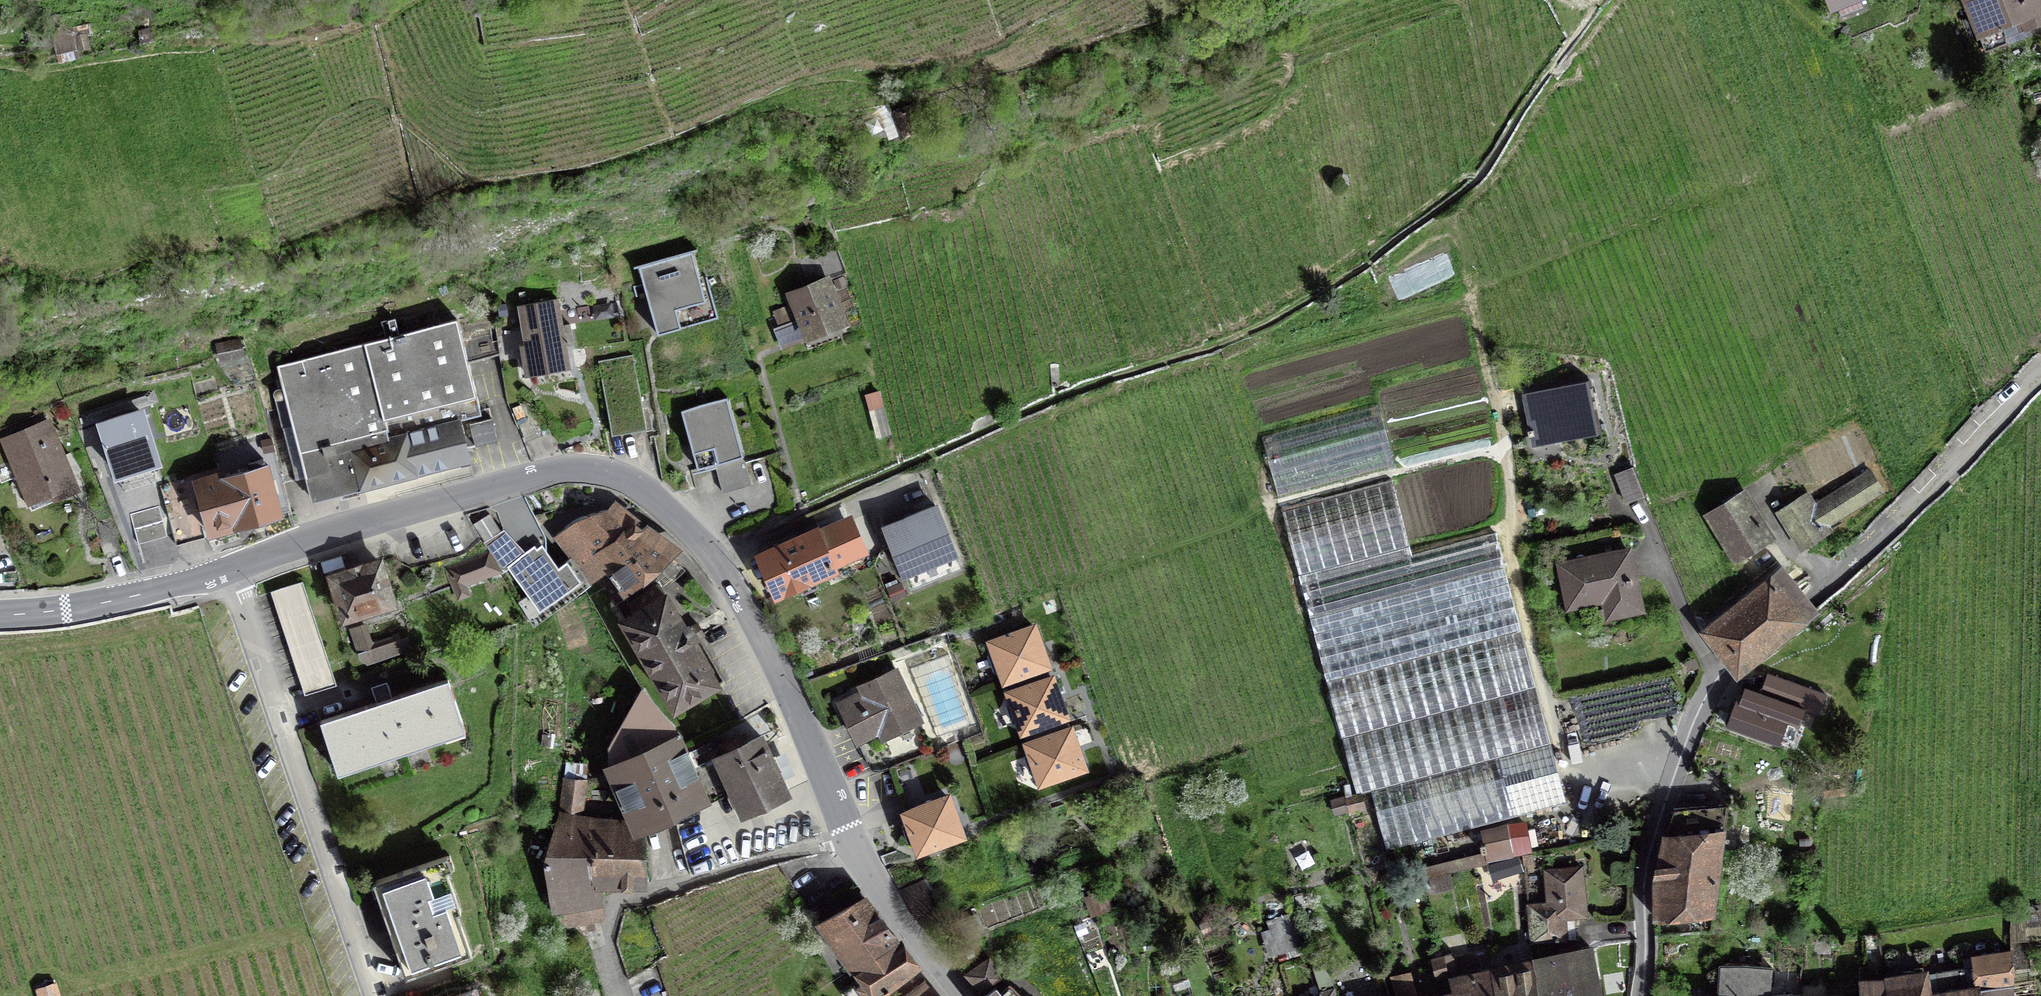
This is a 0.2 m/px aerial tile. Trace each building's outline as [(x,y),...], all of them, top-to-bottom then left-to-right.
[(1831,5),(1835,3),(1841,17),(1864,8),(1861,0),(1829,0),(1831,5)] [(1985,51),(2019,38),(2013,22),(2023,18),(2027,27),(2040,21),(2040,7),(2038,0),(1966,0),(1985,51)] [(78,50),(89,48),(86,35),(92,33),(90,23),(53,33),(58,52),(78,48),(78,50)] [(890,114),(897,135),(918,128),(911,107),(890,114)] [(692,250),(638,265),(658,334),(711,319),(692,250)] [(781,328),(776,330),(781,344),(828,326),(826,322),(842,316),(827,279),(785,296),(789,306),(774,311),(781,328)] [(569,366),(564,340),(573,339),(570,324),(562,325),(557,299),(519,306),(526,344),(521,345),(526,373),(569,366)] [(457,319),(277,365),(312,500),(470,460),(467,447),(498,440),(489,407),(480,410),(457,319)] [(239,340),(217,345),(219,356),(242,351),(239,340)] [(646,431),(653,430),(650,416),(657,415),(654,397),(641,400),(633,354),(598,361),(612,434),(646,428),(646,431)] [(1535,440),(1557,436),(1557,439),(1600,430),(1590,382),(1526,395),(1535,440)] [(723,492),(751,484),(727,396),(681,409),(697,468),(715,463),(723,492)] [(1379,404),(1261,436),(1278,496),(1396,464),(1379,404)] [(141,411),(101,424),(117,474),(157,461),(141,411)] [(55,497),(76,488),(48,421),(4,439),(30,501),(53,491),(55,497)] [(210,532),(290,509),(277,462),(225,477),(224,473),(196,481),(210,532)] [(1616,474),(1627,502),(1644,494),(1634,467),(1616,474)] [(1870,470),(1815,505),(1807,492),(1778,511),(1802,549),(1826,534),(1822,528),(1883,490),(1870,470)] [(1386,850),(1566,802),(1496,531),(1412,554),(1392,479),(1281,509),(1357,794),(1371,791),(1386,850)] [(1737,560),(1772,539),(1742,492),(1707,513),(1737,560)] [(159,506),(130,514),(138,543),(167,535),(159,506)] [(958,560),(937,507),(874,532),(882,549),(892,545),(907,581),(958,560)] [(610,564),(611,565),(611,566),(627,587),(653,568),(655,571),(661,567),(673,581),(686,570),(670,554),(614,513),(605,510),(576,518),(574,521),(575,522),(557,535),(573,555),(573,556),(575,556),(580,563),(598,549),(610,564)] [(491,515),(476,525),(487,542),(502,532),(491,515)] [(534,624),(611,566),(611,565),(610,564),(598,549),(580,563),(575,556),(573,556),(573,555),(553,570),(532,541),(535,539),(522,518),(505,530),(506,534),(486,547),(489,552),(500,570),(534,624)] [(830,527),(819,531),(818,528),(757,555),(776,596),(836,569),(832,561),(851,552),(840,527),(830,527)] [(1569,605),(1615,596),(1618,613),(1641,608),(1629,550),(1561,565),(1569,605)] [(500,570),(489,552),(447,568),(459,598),(468,594),(464,584),(500,570)] [(392,602),(379,562),(333,577),(345,616),(371,608),(373,616),(391,611),(388,603),(392,602)] [(1782,568),(1703,631),(1738,674),(1817,611),(1782,568)] [(694,643),(698,638),(692,627),(685,629),(656,579),(616,603),(675,706),(716,682),(694,643)] [(336,684),(302,581),(271,591),(305,694),(336,684)] [(351,629),(361,657),(368,662),(411,648),(407,637),(400,640),(398,635),(371,645),(364,624),(351,629)] [(1005,680),(1007,686),(1049,671),(1047,665),(1050,664),(1046,652),(1043,653),(1033,626),(990,641),(992,646),(988,654),(994,671),(1003,675),(1005,680)] [(865,692),(840,704),(857,740),(880,729),(885,738),(920,721),(895,669),(861,685),(865,692)] [(1023,731),(1027,743),(1042,738),(1038,726),(1065,716),(1069,715),(1064,702),(1061,704),(1049,671),(1007,686),(1010,697),(1006,705),(1012,722),(1021,726),(1023,731)] [(376,702),(320,720),(338,773),(465,730),(448,678),(407,692),(392,697),(390,691),(376,695),(374,694),(376,702)] [(1800,688),(1773,678),(1766,695),(1741,686),(1727,725),(1779,744),(1800,688)] [(633,819),(638,827),(706,798),(703,791),(689,760),(677,732),(656,713),(642,689),(610,745),(610,766),(633,819)] [(1038,726),(1042,738),(1027,743),(1029,748),(1025,757),(1031,774),(1039,778),(1041,783),(1087,766),(1082,754),(1079,755),(1069,728),(1065,716),(1038,726)] [(743,810),(786,791),(761,736),(740,745),(736,738),(720,745),(724,752),(718,756),(733,789),(743,810)] [(718,756),(724,752),(720,745),(689,760),(703,791),(706,798),(709,797),(711,799),(733,789),(718,756)] [(586,781),(564,779),(562,800),(583,803),(586,781)] [(947,796),(905,811),(906,817),(902,825),(908,842),(917,845),(918,851),(965,834),(960,821),(957,823),(947,796)] [(638,827),(633,819),(581,814),(583,803),(562,800),(561,810),(546,862),(553,912),(560,920),(569,924),(602,918),(596,879),(647,879),(644,827),(638,827)] [(1673,808),(1664,834),(1724,829),(1727,804),(1673,808)] [(1486,850),(1488,860),(1531,851),(1525,824),(1482,833),(1485,843),(1481,844),(1482,851),(1486,850)] [(1664,834),(1654,881),(1655,917),(1714,913),(1724,829),(1664,834)] [(1419,879),(1487,863),(1485,853),(1417,869),(1419,879)] [(372,881),(406,976),(471,952),(457,912),(461,910),(442,857),(372,881)] [(1548,903),(1528,905),(1532,942),(1577,938),(1575,916),(1586,915),(1582,866),(1545,870),(1548,903)] [(1092,915),(1111,907),(1105,890),(1085,898),(1092,915)] [(864,897),(821,922),(854,968),(898,942),(864,897)] [(2039,908),(2023,910),(2025,926),(2040,923),(2040,919),(2039,908)] [(1290,914),(1269,921),(1274,941),(1296,935),(1290,914)] [(2011,943),(2011,950),(2012,966),(2030,965),(2027,941),(2011,943)] [(898,942),(854,968),(862,979),(843,993),(845,995),(878,995),(917,967),(898,942)] [(1532,964),(1536,995),(1600,995),(1594,950),(1532,964)] [(1972,956),(1976,986),(2011,983),(2013,983),(2012,966),(2011,950),(1972,956)] [(1452,953),(1444,955),(1449,974),(1457,972),(1452,953)] [(1449,975),(1449,974),(1444,955),(1432,958),(1437,978),(1449,975)] [(990,959),(966,973),(981,989),(1000,976),(990,959)] [(1532,964),(1492,973),(1496,995),(1536,995),(1532,964)] [(1718,995),(1770,995),(1773,967),(1720,965),(1718,995)] [(1936,973),(1939,993),(1967,988),(1964,968),(1936,973)] [(1492,973),(1450,982),(1453,993),(1446,994),(1446,995),(1496,995),(1492,973)] [(1967,988),(1939,993),(1929,994),(1926,973),(1886,979),(1889,995),(1977,995),(1975,986),(1967,988)] [(1886,979),(1861,982),(1861,995),(1889,995),(1886,979)] [(1977,995),(2012,995),(2011,983),(1976,986),(1975,986),(1977,995)] [(918,984),(903,995),(924,995),(918,984)] [(40,995),(58,995),(54,985),(39,990),(40,995)] [(995,987),(986,993),(989,995),(1022,995),(1010,985),(1000,993),(995,987)]
